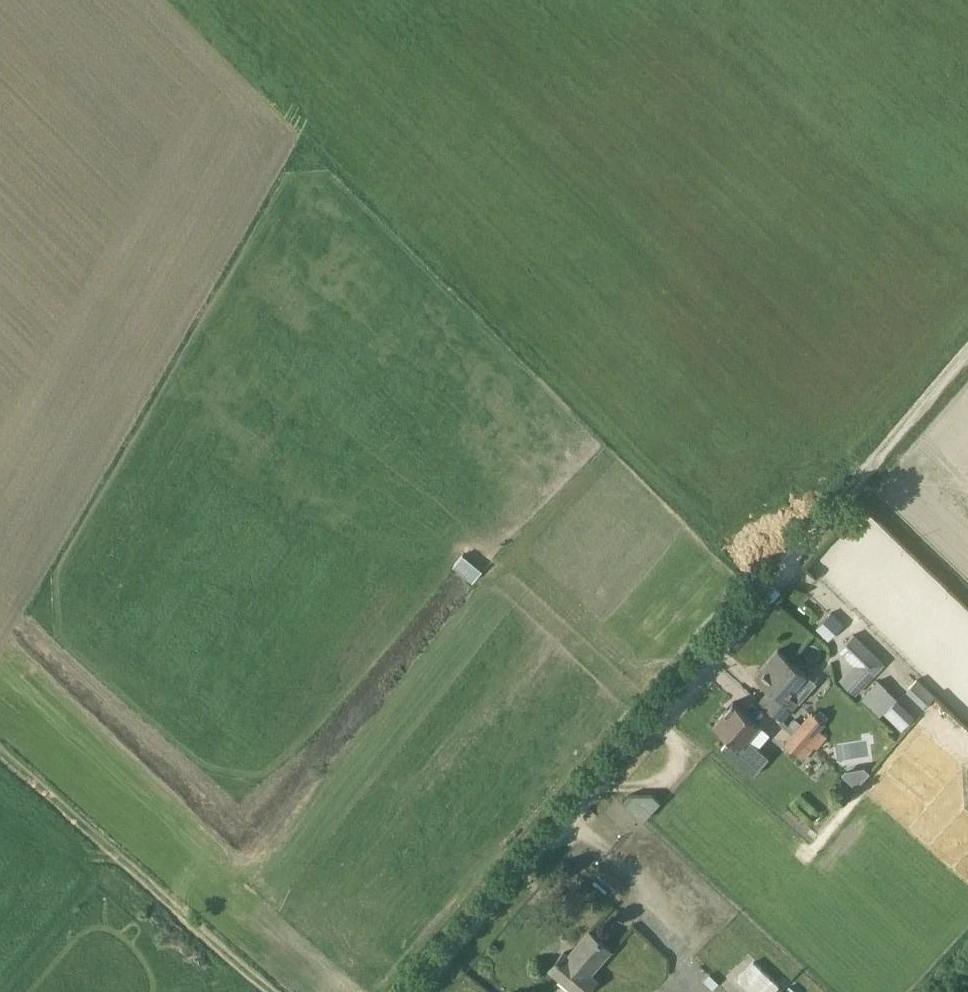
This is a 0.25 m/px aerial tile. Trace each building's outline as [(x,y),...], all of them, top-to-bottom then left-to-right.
[(832,622),(828,617),(822,618),(818,622),(818,632),(823,636),(829,635),(832,631),(832,622)] [(843,644),(861,661),(861,666),(844,683),(855,693),(884,663),(853,634),(843,644)] [(789,693),(806,674),(778,650),(755,676),(770,689),(760,701),(782,719),(797,701),(789,693)] [(924,708),(936,695),(918,678),(906,691),(924,708)] [(887,688),(880,680),(862,700),(880,717),(885,712),(903,728),(915,716),(897,699),(898,699),(887,689),(887,688)] [(714,724),(730,738),(722,748),(754,775),(769,758),(747,739),(759,725),(733,702),(714,724)] [(811,713),(793,734),(809,748),(822,733),(818,730),(823,723),(811,713)] [(812,750),(809,748),(793,734),(784,745),(802,761),(812,750)] [(628,795),(623,801),(644,820),(661,802),(652,794),(628,795)] [(610,950),(589,932),(568,956),(564,953),(549,969),(560,979),(563,975),(583,991),(586,991),(596,980),(589,974),(610,950)] [(737,979),(752,991),(773,991),(779,986),(753,962),(737,979)]
